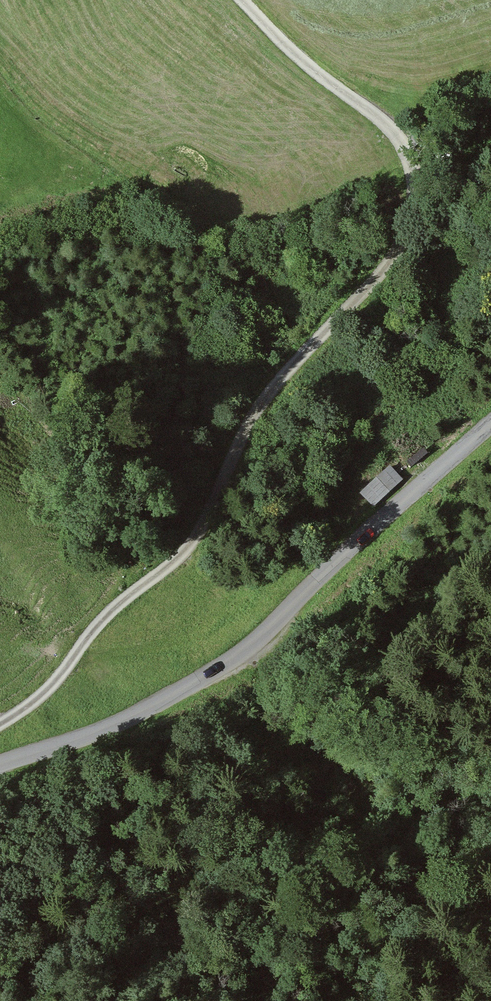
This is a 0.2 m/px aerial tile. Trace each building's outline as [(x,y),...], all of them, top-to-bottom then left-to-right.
[(393,449),(363,477),(379,494),(409,466),(393,449)]
